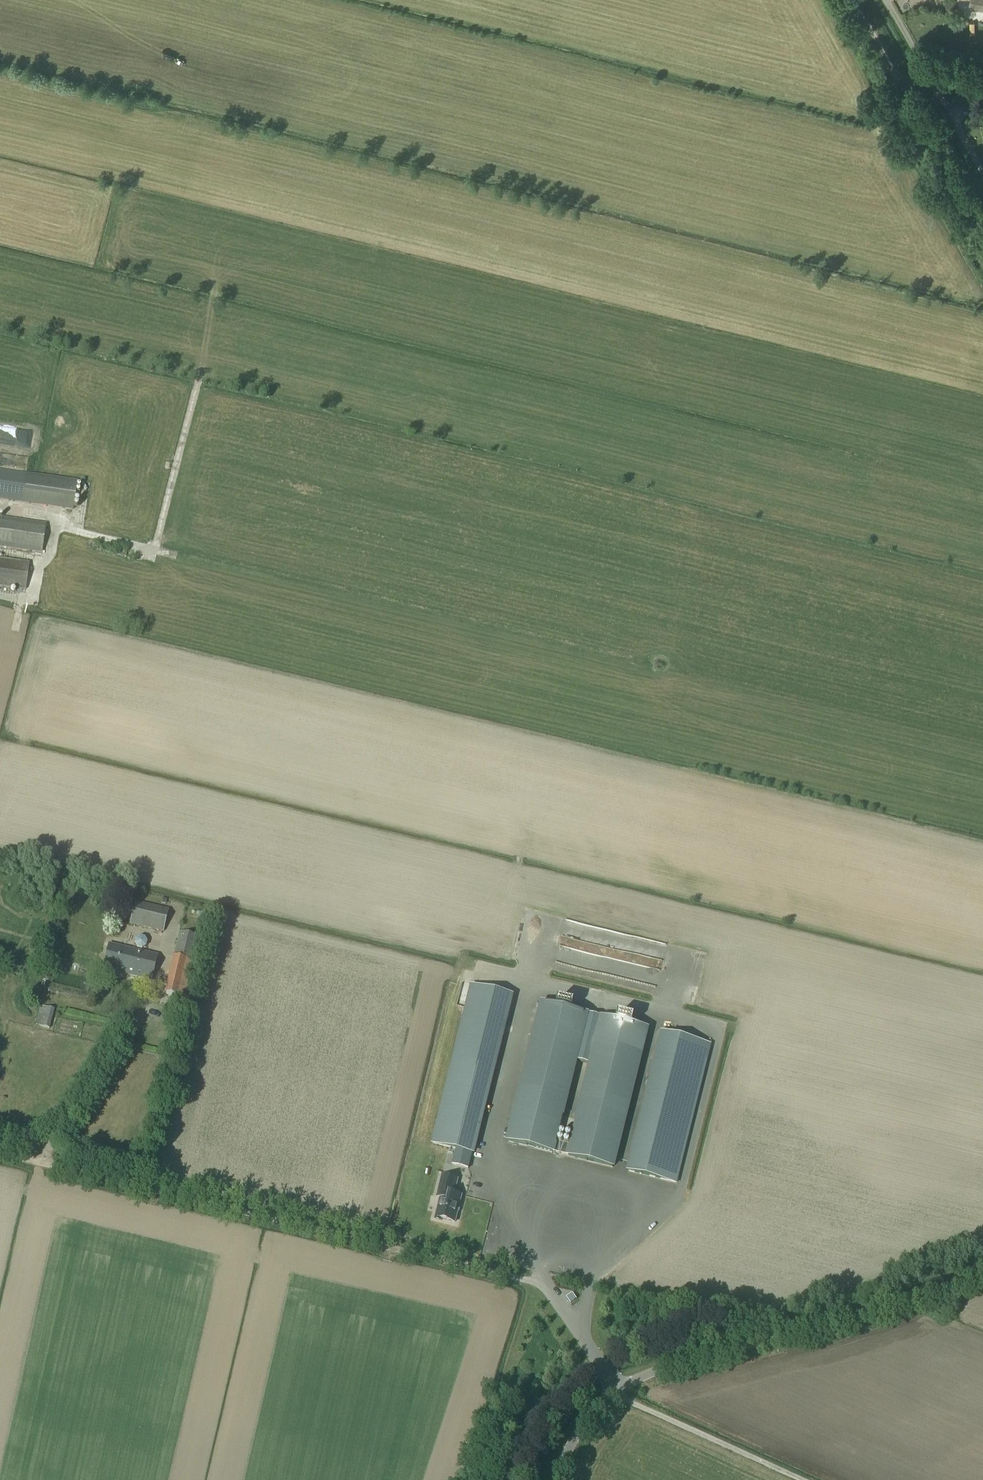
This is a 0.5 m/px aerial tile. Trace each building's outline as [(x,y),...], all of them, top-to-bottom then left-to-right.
[(970,7),(982,10),(982,0),(971,0),(970,7)] [(73,510),(77,481),(0,470),(0,499),(73,510)] [(41,553),(46,524),(0,518),(0,547),(41,553)] [(0,559),(0,586),(26,590),(29,563),(0,559)] [(135,901),(130,924),(163,932),(169,909),(135,901)] [(192,961),(198,937),(179,932),(173,957),(192,961)] [(140,937),(135,939),(134,944),(137,948),(142,949),(146,947),(147,942),(144,938),(140,937)] [(158,955),(108,943),(102,969),(152,981),(158,955)] [(172,956),(165,992),(185,997),(194,961),(192,961),(173,957),(172,956)] [(472,1153),(474,1144),(511,995),(472,985),(433,1144),(472,1153)] [(571,1147),(555,1143),(587,1014),(543,1003),(508,1142),(553,1153),(553,1152),(569,1156),(571,1147)] [(55,1009),(44,1006),(41,1005),(36,1025),(39,1026),(50,1029),(55,1009)] [(613,1168),(647,1029),(603,1018),(591,1065),(571,1147),(569,1156),(569,1157),(613,1168)] [(663,1033),(629,1172),(676,1183),(710,1044),(663,1033)] [(441,1221),(442,1219),(455,1222),(462,1196),(454,1194),(458,1180),(442,1176),(437,1197),(441,1198),(437,1213),(436,1213),(435,1219),(441,1221)]
